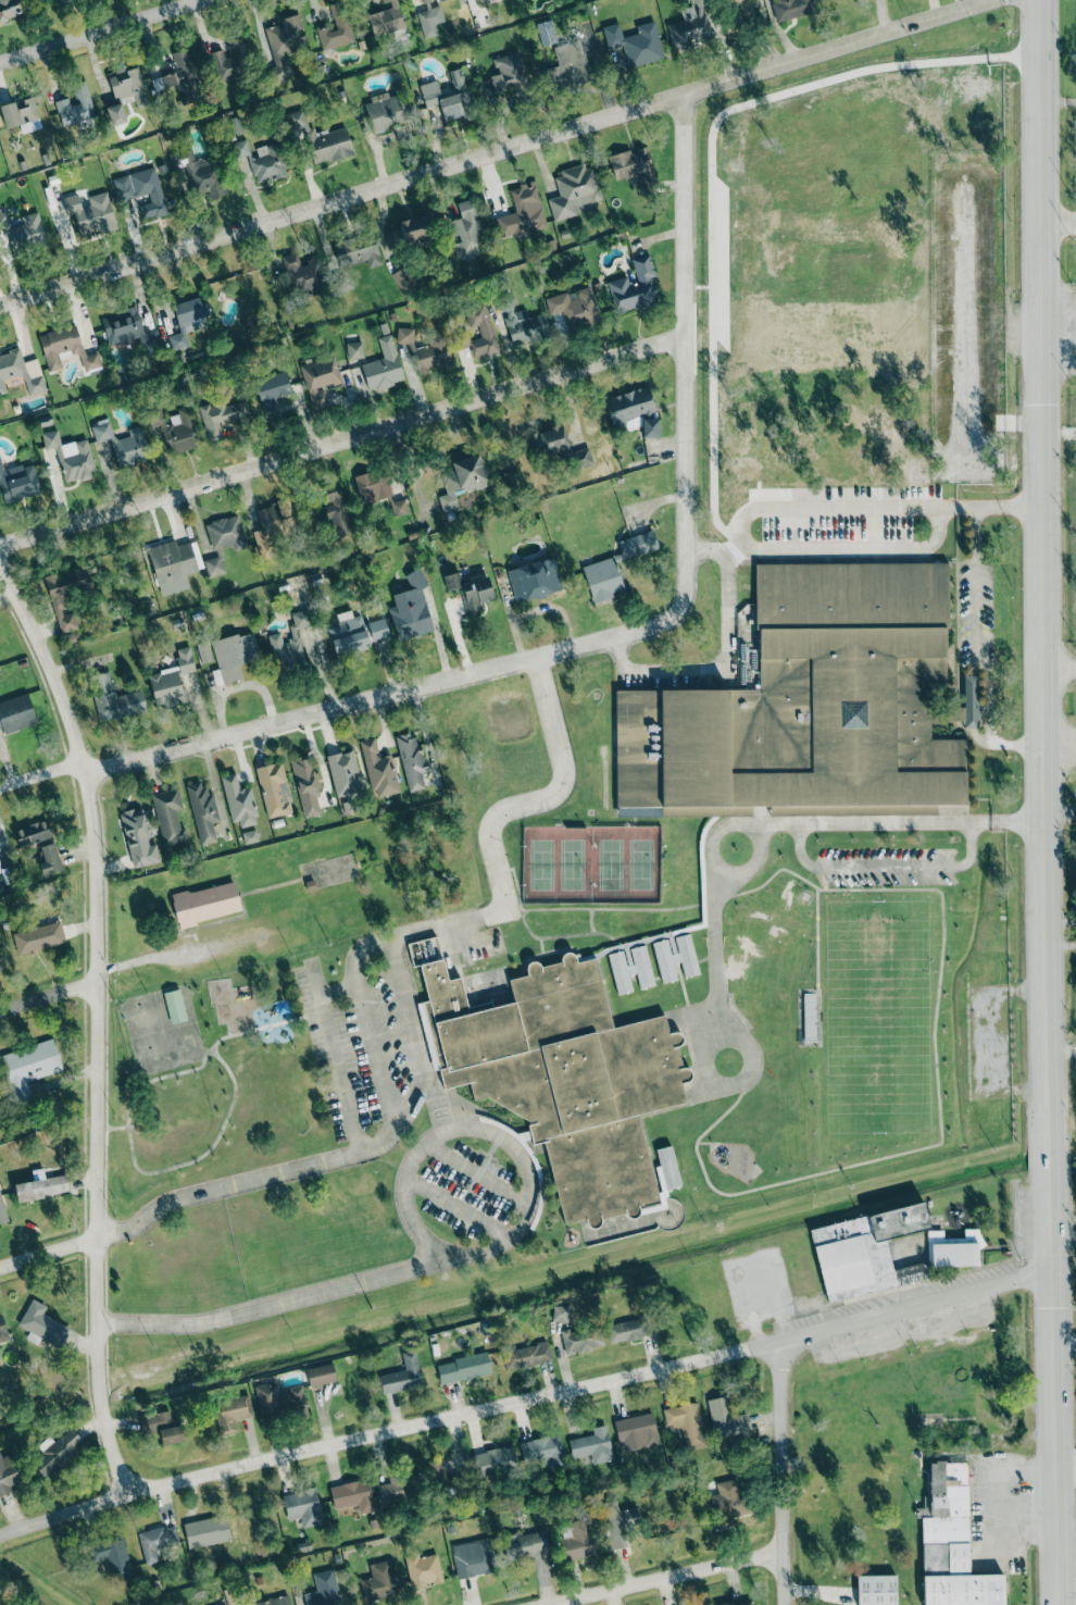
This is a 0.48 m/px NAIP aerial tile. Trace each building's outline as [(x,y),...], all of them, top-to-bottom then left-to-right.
[(25,13),(21,0),(0,0),(0,19),(25,13)] [(373,36),(404,28),(397,0),(381,0),(383,8),(367,13),(373,36)] [(673,49),(713,38),(704,5),(714,3),(713,0),(692,0),(694,6),(680,9),(683,20),(667,24),(673,49)] [(742,25),(742,24),(755,20),(750,0),(729,0),(735,27),(742,25)] [(815,12),(812,0),(770,0),(776,22),(815,12)] [(354,41),(343,1),(329,5),(335,27),(319,31),(323,49),(354,41)] [(417,12),(420,26),(433,23),(429,9),(417,12)] [(262,28),(275,80),(290,77),(284,53),(307,47),(303,30),(304,30),(300,14),(279,19),(280,24),(262,28)] [(664,59),(654,21),(636,25),(638,33),(622,37),(619,23),(602,27),(607,49),(623,45),(629,67),(664,59)] [(226,35),(230,54),(224,55),(222,49),(211,52),(217,81),(249,74),(240,32),(226,35)] [(170,53),(184,100),(202,95),(188,48),(170,53)] [(493,58),(496,72),(488,74),(492,91),(526,83),(518,52),(493,58)] [(558,57),(558,68),(543,69),(544,87),(588,85),(587,56),(558,57)] [(114,99),(133,94),(137,108),(149,105),(138,66),(107,74),(114,99)] [(449,71),(455,94),(438,99),(445,123),(473,115),(461,68),(449,71)] [(177,84),(173,72),(161,77),(165,88),(177,84)] [(55,101),(62,127),(95,117),(85,80),(72,84),(78,104),(71,106),(68,97),(55,101)] [(441,102),(435,81),(419,85),(425,107),(441,102)] [(398,92),(365,100),(373,133),(395,127),(398,141),(409,139),(398,92)] [(32,96),(0,106),(0,109),(6,129),(19,124),(22,134),(42,128),(32,96)] [(105,107),(110,126),(126,122),(121,103),(105,107)] [(353,155),(347,127),(311,134),(305,109),(288,113),(294,144),(309,141),(314,163),(353,155)] [(244,133),(241,116),(227,119),(231,136),(244,133)] [(279,142),(255,148),(258,157),(251,158),(247,139),(233,143),(239,167),(251,164),(256,182),(275,177),(275,178),(287,175),(279,142)] [(194,195),(208,191),(210,199),(227,194),(216,156),(195,162),(191,147),(168,153),(174,173),(186,169),(194,195)] [(609,155),(615,180),(637,175),(640,191),(656,187),(648,147),(609,155)] [(554,221),(577,215),(575,207),(603,199),(593,166),(584,168),(583,166),(553,174),(559,196),(548,199),(554,221)] [(168,214),(155,167),(112,179),(119,202),(149,194),(151,202),(139,205),(144,221),(168,214)] [(509,188),(515,212),(492,218),(497,238),(513,234),(514,241),(530,237),(528,230),(546,225),(535,181),(509,188)] [(117,229),(107,191),(88,196),(91,205),(81,207),(77,194),(62,198),(67,215),(73,214),(79,239),(117,229)] [(456,203),(461,218),(447,222),(458,262),(486,254),(471,198),(456,203)] [(21,216),(23,224),(10,227),(5,208),(0,210),(0,246),(10,244),(12,252),(46,243),(37,212),(21,216)] [(400,228),(384,231),(388,249),(433,240),(429,215),(399,221),(400,228)] [(332,247),(338,268),(366,260),(368,268),(382,265),(374,236),(332,247)] [(282,256),(292,297),(325,289),(317,258),(299,263),(296,252),(282,256)] [(632,259),(637,282),(629,284),(627,276),(608,281),(616,313),(657,303),(650,276),(655,275),(649,254),(632,259)] [(600,321),(590,286),(576,290),(578,298),(569,301),(567,292),(545,298),(550,315),(562,312),(567,330),(600,321)] [(499,298),(503,312),(512,347),(550,337),(544,313),(528,317),(526,308),(516,311),(512,295),(499,298)] [(206,327),(204,317),(210,315),(207,302),(200,304),(198,297),(172,304),(180,332),(168,336),(172,350),(189,346),(186,333),(206,327)] [(485,303),(465,308),(471,329),(478,327),(480,336),(461,341),(465,358),(497,349),(485,303)] [(157,329),(142,332),(137,308),(101,316),(108,345),(140,337),(145,357),(163,352),(157,329)] [(47,372),(61,368),(58,353),(69,350),(70,355),(79,353),(83,372),(101,368),(98,352),(84,355),(77,325),(39,333),(47,372)] [(413,344),(414,328),(397,327),(397,343),(413,344)] [(451,365),(445,332),(425,336),(427,346),(412,349),(417,373),(451,365)] [(404,381),(390,334),(377,338),(383,358),(361,365),(368,391),(404,381)] [(347,343),(348,359),(363,358),(362,342),(347,343)] [(38,358),(23,362),(20,350),(0,354),(0,394),(6,392),(3,379),(23,375),(27,395),(45,391),(38,358)] [(328,405),(323,387),(341,382),(334,355),(300,365),(312,410),(328,405)] [(292,393),(284,371),(252,381),(266,423),(282,418),(275,398),(292,393)] [(605,397),(610,422),(655,412),(649,387),(605,397)] [(208,441),(223,438),(219,423),(240,417),(242,424),(250,422),(245,400),(210,409),(209,404),(199,406),(208,441)] [(169,414),(170,424),(161,425),(166,454),(198,448),(191,410),(169,414)] [(642,437),(659,437),(659,419),(642,419),(642,437)] [(142,425),(128,429),(129,436),(114,440),(109,420),(91,425),(95,443),(110,439),(117,467),(150,459),(142,425)] [(569,448),(563,425),(532,433),(538,456),(569,448)] [(60,447),(58,430),(42,432),(44,448),(60,447)] [(96,474),(86,438),(59,446),(69,482),(96,474)] [(577,469),(593,465),(588,448),(572,453),(577,469)] [(451,461),(454,471),(441,474),(446,494),(438,496),(442,512),(458,508),(454,490),(464,487),(465,492),(487,486),(479,454),(451,461)] [(0,458),(0,489),(3,503),(40,493),(32,463),(3,471),(0,458)] [(355,478),(365,505),(393,494),(383,467),(355,478)] [(319,487),(328,520),(330,519),(335,537),(352,532),(338,482),(319,487)] [(297,531),(291,503),(276,506),(276,505),(257,509),(261,529),(253,531),(259,556),(280,551),(277,536),(297,531)] [(208,578),(226,573),(221,551),(247,544),(239,514),(206,523),(215,557),(204,560),(208,578)] [(658,549),(653,530),(617,540),(621,555),(582,565),(593,603),(615,597),(613,592),(623,589),(615,561),(658,549)] [(160,596),(189,588),(185,573),(203,568),(196,541),(177,546),(175,540),(147,548),(160,596)] [(562,591),(554,557),(507,569),(515,602),(562,591)] [(754,563),(948,562),(948,738),(965,738),(966,805),(615,806),(614,689),(756,688),(754,563)] [(46,575),(57,633),(78,629),(74,612),(66,614),(62,596),(86,592),(81,569),(46,575)] [(397,640),(433,631),(422,587),(426,585),(421,569),(405,573),(410,590),(392,594),(395,606),(388,607),(397,640)] [(494,599),(488,574),(461,579),(459,572),(443,576),(446,591),(460,588),(466,613),(482,610),(481,602),(494,599)] [(297,628),(311,625),(307,609),(291,613),(294,626),(290,627),(292,639),(282,642),(280,633),(268,636),(276,670),(305,664),(297,628)] [(336,614),(339,626),(328,629),(335,654),(371,645),(363,614),(352,617),(351,610),(336,614)] [(373,642),(389,637),(383,617),(368,622),(373,642)] [(243,679),(239,664),(260,659),(253,631),(209,642),(219,684),(243,679)] [(196,643),(201,664),(211,661),(206,641),(196,643)] [(195,670),(189,646),(175,649),(179,666),(148,673),(155,704),(163,702),(164,707),(185,702),(178,674),(195,670)] [(143,691),(115,695),(111,671),(91,674),(97,720),(146,713),(143,691)] [(978,727),(977,675),(964,675),(965,728),(978,727)] [(37,722),(27,692),(0,702),(0,727),(2,726),(5,734),(37,722)] [(964,708),(946,708),(945,720),(963,721),(964,708)] [(424,788),(421,773),(425,772),(417,731),(396,735),(407,792),(424,788)] [(373,798),(399,792),(391,754),(379,756),(374,737),(360,740),(373,798)] [(326,757),(336,797),(362,790),(352,750),(326,757)] [(303,817),(323,813),(310,755),(290,759),(303,817)] [(267,818),(293,812),(281,762),(255,768),(267,818)] [(230,822),(238,821),(240,827),(258,824),(251,786),(239,788),(236,773),(222,776),(230,822)] [(220,821),(213,793),(206,794),(202,781),(186,785),(201,846),(217,842),(213,823),(220,821)] [(151,794),(163,845),(188,840),(185,828),(180,829),(176,811),(183,809),(178,788),(151,794)] [(120,813),(133,868),(160,861),(156,843),(151,844),(142,807),(120,813)] [(51,840),(47,822),(14,828),(18,846),(51,840)] [(242,833),(245,844),(259,840),(256,829),(242,833)] [(45,861),(38,863),(42,876),(62,869),(54,842),(40,847),(45,861)] [(242,912),(234,880),(171,895),(179,927),(242,912)] [(66,942),(60,920),(12,934),(18,956),(66,942)] [(652,942),(661,983),(677,980),(674,964),(681,962),(684,977),(699,974),(690,933),(674,937),(678,953),(671,954),(667,939),(652,942)] [(654,985),(646,945),(630,948),(633,964),(626,965),(623,950),(608,954),(616,994),(633,991),(629,975),(636,974),(639,989),(654,985)] [(563,1224),(540,1125),(464,1083),(450,1086),(418,966),(441,959),(451,995),(593,957),(613,1028),(664,1015),(685,1102),(637,1115),(658,1200),(563,1224)] [(187,1020),(180,989),(163,993),(170,1024),(187,1020)] [(13,1103),(32,1098),(27,1081),(63,1071),(55,1039),(0,1054),(0,1055),(13,1103)] [(44,1177),(43,1169),(31,1170),(33,1181),(14,1184),(16,1201),(68,1194),(66,1175),(44,1177)] [(18,1326),(61,1348),(71,1328),(43,1314),(47,1306),(32,1298),(18,1326)] [(553,1305),(553,1322),(568,1322),(569,1305),(553,1305)] [(607,1324),(610,1342),(641,1339),(639,1320),(607,1324)] [(564,1354),(603,1347),(599,1325),(561,1331),(564,1354)] [(505,1371),(552,1361),(547,1342),(500,1352),(505,1371)] [(383,1393),(422,1385),(415,1350),(401,1353),(405,1370),(379,1375),(383,1393)] [(436,1363),(440,1384),(492,1373),(487,1352),(436,1363)] [(335,1382),(333,1364),(307,1367),(309,1385),(335,1382)] [(307,1411),(302,1384),(278,1389),(276,1382),(254,1386),(261,1420),(307,1411)] [(235,1420),(253,1416),(248,1394),(213,1401),(220,1436),(237,1432),(235,1420)] [(708,1399),(714,1437),(751,1431),(748,1413),(730,1416),(727,1396),(708,1399)] [(698,1402),(663,1408),(666,1428),(681,1426),(685,1450),(705,1447),(698,1402)] [(161,1446),(183,1441),(179,1418),(171,1420),(169,1410),(139,1416),(142,1434),(159,1431),(161,1446)] [(642,1438),(644,1447),(659,1444),(653,1412),(615,1419),(619,1443),(642,1438)] [(614,1459),(606,1425),(591,1428),(593,1434),(568,1440),(573,1458),(590,1454),(592,1464),(614,1459)] [(46,1479),(85,1443),(70,1427),(31,1462),(46,1479)] [(538,1469),(564,1466),(560,1435),(522,1440),(525,1465),(537,1464),(538,1469)] [(518,1468),(511,1444),(472,1455),(479,1478),(518,1468)] [(12,1491),(10,1485),(25,1479),(13,1452),(1,1457),(0,1454),(0,1496),(12,1491)] [(1003,1574),(969,1574),(967,1461),(928,1462),(929,1496),(923,1496),(923,1508),(915,1508),(915,1517),(922,1517),(923,1604),(1004,1604),(1003,1574)] [(465,1471),(443,1472),(443,1465),(431,1465),(433,1492),(466,1490),(465,1471)] [(379,1485),(380,1503),(415,1500),(414,1483),(416,1482),(416,1476),(389,1479),(389,1484),(379,1485)] [(716,1482),(718,1494),(714,1494),(718,1520),(745,1515),(739,1478),(716,1482)] [(373,1511),(369,1480),(330,1485),(333,1508),(358,1505),(359,1513),(373,1511)] [(301,1528),(322,1523),(315,1488),(282,1494),(288,1520),(299,1517),(301,1528)] [(641,1524),(638,1507),(619,1510),(616,1500),(603,1502),(612,1549),(629,1546),(625,1527),(641,1524)] [(225,1515),(183,1524),(188,1549),(231,1540),(225,1515)] [(566,1561),(597,1555),(590,1520),(570,1524),(572,1538),(562,1540),(566,1561)] [(138,1532),(144,1564),(158,1561),(156,1549),(179,1544),(175,1525),(138,1532)] [(547,1554),(545,1531),(504,1535),(506,1558),(547,1554)] [(132,1578),(124,1537),(90,1543),(94,1561),(106,1559),(110,1582),(132,1578)] [(456,1578),(494,1574),(491,1540),(452,1544),(456,1578)] [(442,1581),(437,1554),(418,1557),(418,1553),(405,1556),(410,1586),(442,1581)] [(398,1594),(391,1560),(369,1564),(372,1578),(360,1580),(365,1601),(398,1594)] [(333,1568),(312,1574),(317,1590),(303,1594),(306,1604),(342,1604),(333,1568)] [(857,1604),(896,1604),(896,1575),(857,1576),(857,1604)] [(220,1604),(238,1604),(230,1588),(222,1591),(227,1602),(220,1604)] [(289,1596),(248,1602),(249,1604),(290,1604),(289,1596)]
